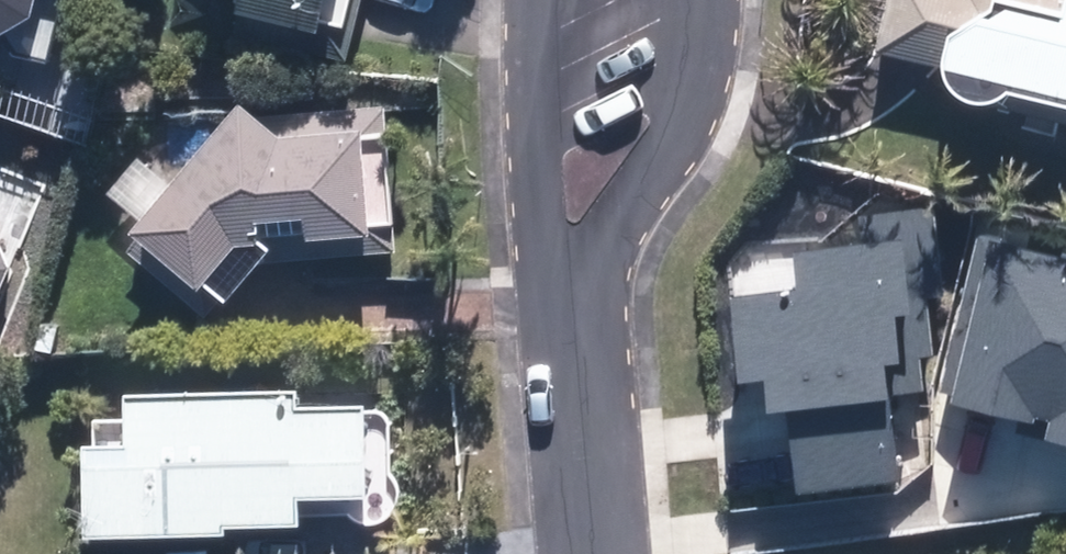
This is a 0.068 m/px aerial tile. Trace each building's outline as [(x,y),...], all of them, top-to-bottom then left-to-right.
[(25,41),(33,0),(0,0),(0,36),(25,41)] [(342,49),(355,0),(241,0),(236,22),(342,49)] [(877,59),(934,72),(934,75),(935,78),(936,80),(937,83),(938,85),(939,88),(941,90),(942,92),(944,94),(946,96),(948,98),(950,99),(953,101),(955,102),(957,103),(960,104),(963,105),(965,106),(968,106),(971,107),(973,107),(976,107),(979,106),(981,106),(984,105),(987,104),(989,103),(992,102),(994,101),(996,99),(998,98),(1001,96),(1002,94),(1004,92),(1006,90),(1065,104),(1065,0),(891,0),(877,59)] [(274,135),(233,103),(119,247),(203,314),(264,237),(373,243),(379,141),(274,135)] [(25,222),(0,213),(0,295),(25,222)] [(961,267),(926,416),(1032,441),(1026,469),(1065,479),(1065,292),(961,267)] [(903,403),(904,293),(725,291),(724,396),(741,396),(740,522),(852,523),(853,495),(891,495),(892,403),(903,403)] [(285,397),(127,393),(126,448),(77,447),(74,538),(212,542),(212,528),(289,530),(290,502),(366,504),(368,416),(285,414),(285,397)]
